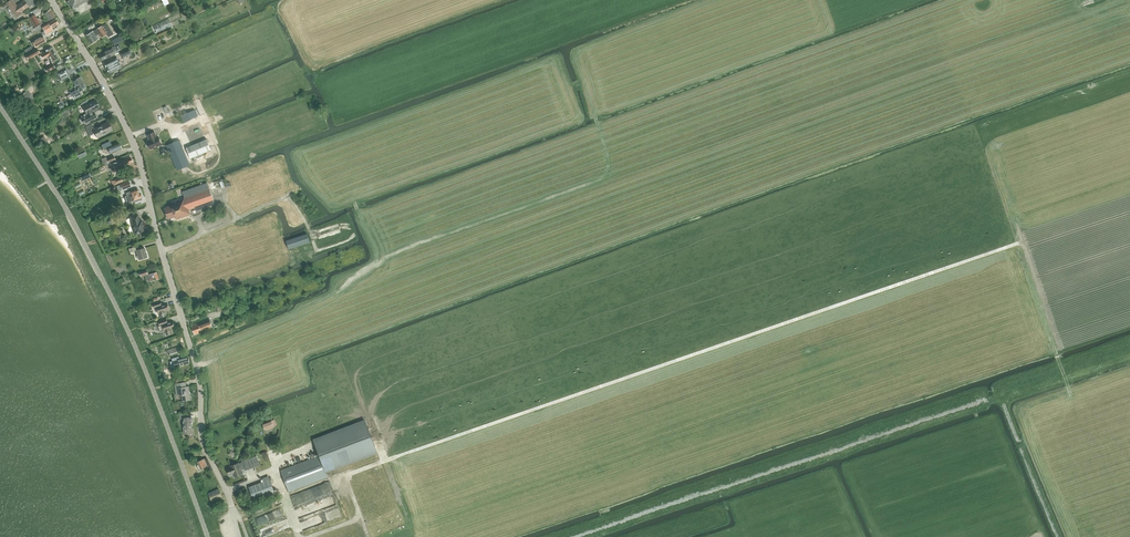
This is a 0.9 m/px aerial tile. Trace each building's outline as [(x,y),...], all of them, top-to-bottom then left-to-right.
[(16,16),(22,12),(21,11),(29,5),(25,0),(24,0),(17,5),(13,0),(10,0),(6,3),(16,16)] [(69,6),(71,5),(73,8),(74,8),(80,4),(88,0),(66,0),(69,6)] [(42,11),(43,14),(45,13),(49,19),(54,15),(50,9),(48,10),(47,8),(42,11)] [(35,14),(29,17),(35,27),(40,24),(41,26),(44,25),(42,21),(40,23),(35,14)] [(44,25),(41,26),(43,28),(44,31),(42,32),(44,34),(52,30),(51,27),(58,23),(55,18),(44,25)] [(102,25),(86,35),(91,43),(98,39),(96,35),(99,34),(101,38),(107,34),(108,37),(113,34),(106,23),(102,25)] [(120,35),(111,40),(114,45),(115,45),(123,40),(120,35)] [(43,36),(32,41),(35,47),(46,41),(43,36)] [(118,52),(117,49),(116,46),(115,46),(115,45),(114,45),(111,47),(111,48),(99,54),(102,60),(118,52)] [(27,60),(37,54),(40,53),(39,52),(37,48),(25,55),(27,60)] [(38,56),(40,54),(43,59),(48,56),(51,62),(58,58),(52,48),(45,51),(46,52),(42,53),(41,51),(39,52),(40,53),(37,54),(38,56)] [(130,48),(120,53),(122,57),(132,53),(130,48)] [(115,57),(103,63),(108,74),(117,69),(121,68),(115,57)] [(45,68),(47,72),(55,67),(53,64),(45,68)] [(70,75),(66,67),(56,73),(60,80),(70,75)] [(70,92),(71,93),(67,96),(69,99),(73,97),(74,99),(82,94),(81,91),(86,88),(83,84),(80,77),(73,80),(77,88),(70,92)] [(83,106),(86,113),(80,116),(84,123),(97,117),(94,111),(98,109),(97,108),(99,107),(95,100),(83,106)] [(198,101),(193,103),(196,108),(189,111),(192,117),(203,113),(198,101)] [(182,114),(185,121),(192,118),(189,111),(182,114)] [(185,128),(192,145),(186,147),(188,151),(190,158),(211,149),(206,139),(200,121),(185,128)] [(85,127),(89,135),(95,132),(98,137),(111,131),(107,122),(94,129),(91,124),(85,127)] [(147,141),(150,149),(162,145),(158,137),(157,137),(154,132),(148,135),(150,140),(147,141)] [(44,136),(39,139),(43,145),(48,142),(44,136)] [(179,140),(167,145),(172,158),(177,170),(190,165),(179,140)] [(108,147),(110,153),(113,151),(114,152),(117,151),(116,150),(121,148),(119,143),(108,147)] [(120,167),(132,162),(130,156),(112,163),(115,172),(121,170),(120,167)] [(125,174),(111,181),(113,185),(127,179),(125,174)] [(129,181),(120,184),(122,190),(131,186),(129,181)] [(171,205),(164,208),(168,219),(175,216),(177,219),(190,214),(189,210),(195,207),(196,210),(215,204),(213,201),(214,200),(209,188),(207,183),(183,192),(184,197),(170,202),(171,205)] [(125,196),(127,203),(133,201),(133,202),(141,199),(141,197),(139,191),(138,189),(126,193),(127,195),(125,196)] [(116,215),(118,222),(126,220),(124,213),(116,215)] [(130,216),(132,223),(135,233),(145,231),(142,220),(139,220),(137,214),(130,216)] [(310,242),(307,233),(286,240),(288,249),(310,242)] [(136,251),(138,260),(147,257),(144,247),(136,249),(135,246),(128,248),(129,253),(136,251)] [(149,275),(146,269),(140,272),(142,277),(145,276),(147,281),(150,279),(151,282),(159,279),(157,272),(149,275)] [(152,304),(154,308),(156,307),(158,314),(159,313),(161,318),(166,316),(165,311),(169,310),(167,304),(162,305),(160,301),(152,304)] [(158,326),(160,332),(164,331),(165,330),(167,335),(172,333),(171,329),(175,327),(173,321),(168,323),(166,319),(158,321),(159,325),(158,326)] [(191,325),(195,334),(213,328),(209,319),(191,325)] [(183,351),(182,346),(168,350),(170,355),(183,351)] [(170,362),(172,367),(180,365),(180,366),(190,363),(188,357),(180,359),(179,356),(172,358),(173,361),(170,362)] [(175,383),(176,395),(182,394),(183,400),(190,399),(189,386),(186,386),(186,382),(175,383)] [(180,415),(180,419),(184,419),(183,429),(184,429),(184,434),(193,434),(193,428),(192,428),(192,417),(189,417),(189,413),(186,413),(180,415)] [(271,420),(263,423),(265,430),(274,426),(271,420)] [(365,420),(313,440),(325,471),(377,451),(365,420)] [(241,469),(244,468),(245,470),(259,465),(257,458),(258,457),(257,455),(242,461),(242,462),(239,463),(231,466),(231,467),(226,468),(229,475),(234,473),(235,477),(243,474),(241,469)] [(281,470),(289,492),(327,477),(326,473),(319,455),(281,470)] [(196,464),(199,470),(207,466),(204,458),(197,461),(198,464),(196,464)] [(249,487),(254,499),(274,492),(270,479),(249,487)] [(220,489),(209,493),(212,501),(223,496),(220,489)] [(255,525),(283,515),(280,506),(252,515),(255,525)]
